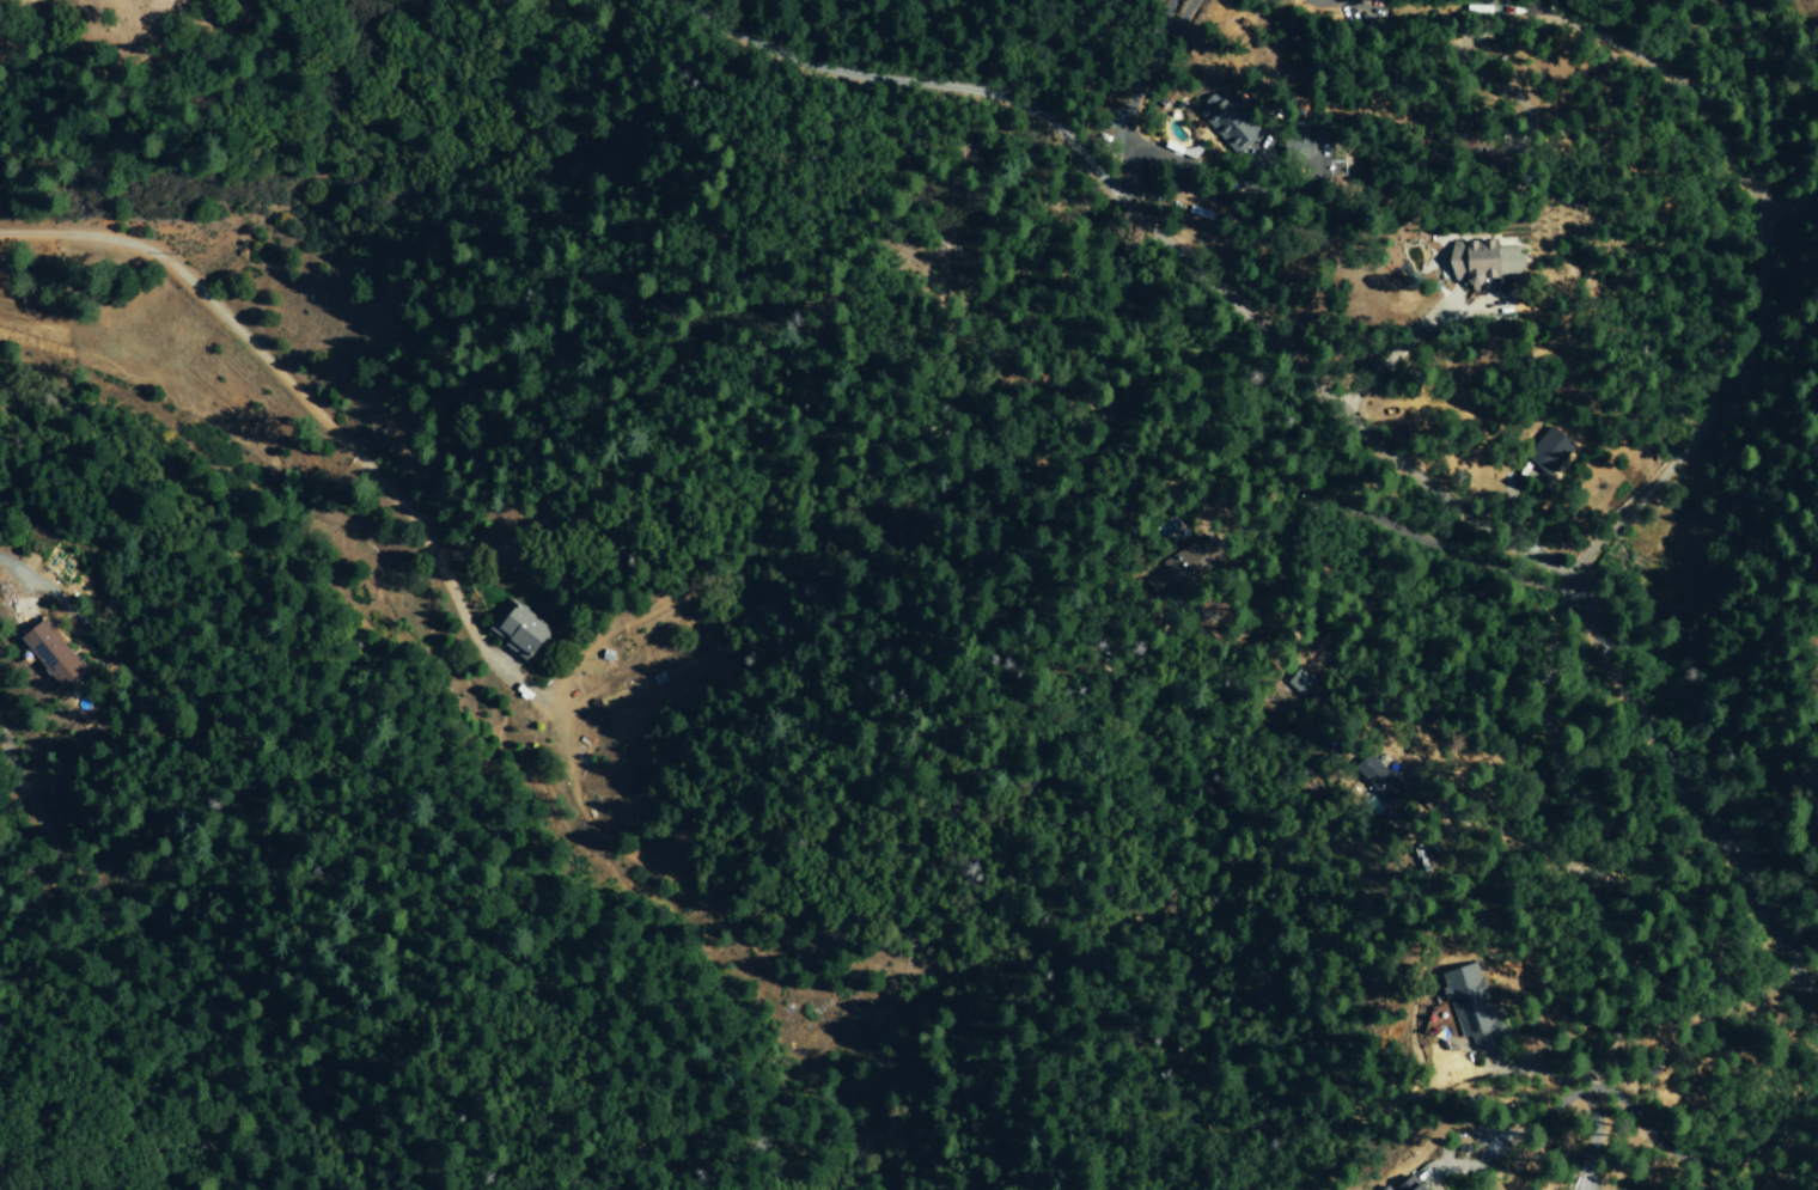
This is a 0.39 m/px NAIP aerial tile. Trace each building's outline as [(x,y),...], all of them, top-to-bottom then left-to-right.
[(1194,111),(1228,155),(1258,129),(1221,85),(1194,111)] [(1328,153),(1301,153),(1302,178),(1328,177),(1328,153)] [(1448,243),(1450,282),(1521,280),(1519,248),(1496,248),(1494,239),(1448,243)] [(1551,426),(1576,447),(1548,480),(1521,457),(1551,426)] [(1157,561),(1171,581),(1207,560),(1192,539),(1157,561)] [(550,631),(515,604),(494,631),(529,658),(550,631)] [(14,641),(60,692),(84,670),(37,619),(14,641)] [(1369,752),(1409,797),(1387,813),(1349,769),(1369,752)] [(1471,963),(1502,1042),(1464,1055),(1435,975),(1471,963)] [(1408,1176),(1389,1189),(1420,1189),(1408,1176)] [(1597,1187),(1577,1177),(1570,1189),(1596,1189),(1597,1187)]
